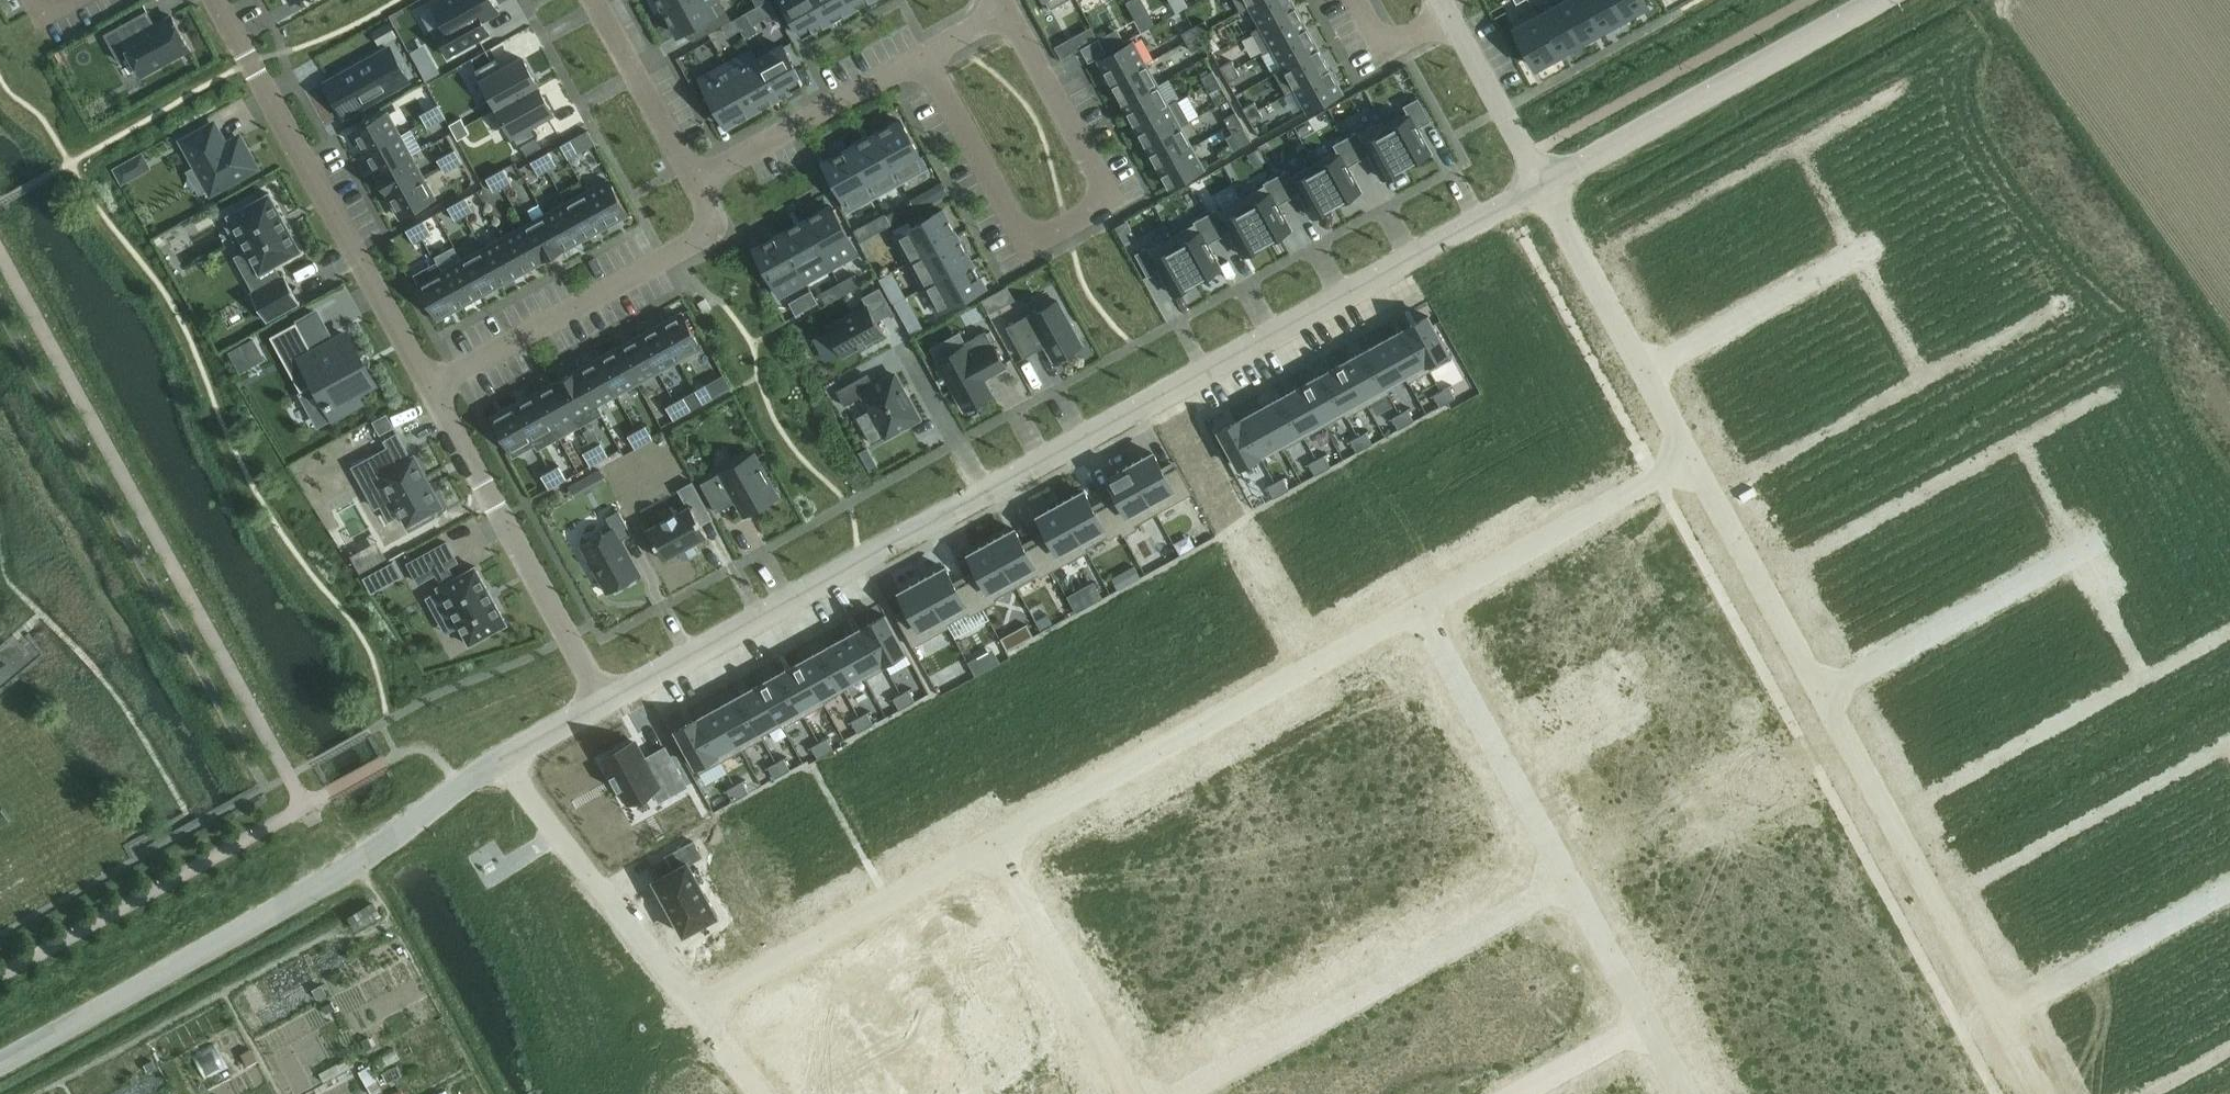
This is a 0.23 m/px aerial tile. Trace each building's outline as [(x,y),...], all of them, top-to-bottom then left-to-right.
[(433,4),(445,24),(434,30),(449,56),(489,34),(489,32),(484,35),(479,26),(483,23),(482,21),(498,12),(491,0),(440,0),(433,4)] [(664,8),(679,0),(659,0),(664,8)] [(664,8),(678,35),(687,30),(697,24),(704,36),(709,33),(732,20),(731,20),(722,25),(710,3),(716,0),(679,0),(664,8)] [(802,36),(828,22),(816,0),(782,0),(802,36)] [(828,22),(853,8),(849,0),(816,0),(828,22)] [(853,8),(868,0),(849,0),(853,8)] [(1051,9),(1067,0),(1046,0),(1051,9)] [(1240,11),(1260,0),(1234,0),(1240,11)] [(1240,11),(1241,11),(1250,6),(1260,26),(1251,31),(1252,32),(1295,8),(1291,0),(1260,0),(1240,11)] [(1559,4),(1580,42),(1602,29),(1586,0),(1566,0),(1559,4)] [(1602,29),(1624,17),(1614,0),(1586,0),(1602,29)] [(1624,17),(1647,5),(1644,0),(1614,0),(1624,17)] [(1536,11),(1535,11),(1559,54),(1559,53),(1580,42),(1559,4),(1538,15),(1536,11)] [(1295,8),(1252,32),(1263,52),(1307,28),(1295,8)] [(147,11),(105,34),(120,60),(130,54),(142,75),(190,49),(171,15),(154,24),(153,22),(148,24),(143,15),(148,12),(147,11)] [(1535,11),(1512,24),(1530,56),(1533,62),(1536,67),(1559,54),(1535,11)] [(758,31),(754,23),(753,24),(750,19),(746,12),(735,18),(739,26),(745,38),(758,31)] [(1205,20),(1193,26),(1197,34),(1209,28),(1205,20)] [(1193,26),(1181,33),(1186,41),(1197,34),(1193,26)] [(1209,28),(1197,34),(1202,42),(1213,36),(1209,28)] [(1307,28),(1263,52),(1263,53),(1273,48),(1283,67),(1274,72),(1275,73),(1318,49),(1307,28)] [(1197,34),(1186,41),(1190,48),(1202,42),(1197,34)] [(1098,38),(1081,48),(1088,61),(1106,52),(1098,38)] [(1134,42),(1099,61),(1111,82),(1145,63),(1134,42)] [(782,45),(756,60),(777,97),(803,83),(782,45)] [(389,48),(326,83),(344,115),(407,80),(389,48)] [(1318,49),(1275,73),(1286,94),(1330,70),(1318,49)] [(751,50),(726,64),(752,112),(777,97),(756,60),(751,50)] [(495,58),(475,69),(482,81),(497,108),(538,85),(523,58),(502,70),(495,58)] [(1220,66),(1224,74),(1236,67),(1231,60),(1220,66)] [(1145,63),(1111,82),(1122,102),(1156,83),(1145,63)] [(726,64),(700,79),(726,125),(752,112),(726,64)] [(1236,67),(1224,74),(1228,82),(1240,75),(1236,67)] [(1212,70),(1201,76),(1205,84),(1217,78),(1213,70),(1212,70)] [(1330,70),(1286,94),(1287,95),(1296,90),(1307,110),(1342,91),(1330,70)] [(1217,78),(1205,84),(1209,92),(1221,86),(1217,78)] [(1156,83),(1122,102),(1134,124),(1178,100),(1177,99),(1168,104),(1156,83)] [(538,85),(497,108),(512,135),(518,146),(538,135),(532,124),(553,112),(538,85)] [(1382,119),(1382,120),(1406,164),(1430,151),(1417,128),(1431,120),(1418,97),(1403,105),(1407,112),(1385,124),(1382,119)] [(1178,100),(1134,124),(1145,144),(1189,120),(1178,100)] [(1243,107),(1242,108),(1247,115),(1259,109),(1254,101),(1243,107)] [(438,104),(429,109),(437,123),(446,118),(438,104)] [(429,109),(421,114),(428,127),(437,123),(429,109)] [(1259,109),(1247,115),(1251,123),(1263,117),(1259,109)] [(1235,112),(1224,118),(1228,126),(1240,119),(1235,112)] [(388,113),(353,132),(365,153),(399,134),(388,113)] [(461,117),(449,124),(453,132),(465,125),(461,117)] [(193,167),(206,190),(210,197),(262,169),(241,131),(227,139),(216,118),(177,139),(193,167)] [(900,119),(874,134),(900,181),(926,167),(900,119)] [(1240,119),(1228,126),(1232,133),(1244,127),(1240,119)] [(1189,120),(1145,144),(1157,165),(1191,146),(1180,126),(1190,121),(1189,120)] [(1382,176),(1382,178),(1406,164),(1382,120),(1359,132),(1358,130),(1345,137),(1358,160),(1369,154),(1382,176)] [(465,125),(453,132),(458,140),(470,133),(465,125)] [(399,134),(365,153),(377,174),(411,155),(399,134)] [(874,134),(849,148),(875,195),(900,181),(874,134)] [(1337,150),(1314,163),(1336,203),(1360,190),(1347,166),(1358,160),(1345,137),(1333,144),(1337,150)] [(570,139),(561,144),(569,158),(578,153),(570,139)] [(1191,146),(1157,165),(1168,186),(1169,187),(1203,167),(1191,146)] [(849,148),(823,162),(849,209),(875,195),(849,148)] [(455,149),(447,154),(454,167),(463,163),(455,149)] [(549,151),(540,156),(548,170),(557,165),(549,151)] [(447,154),(438,159),(445,172),(454,167),(447,154)] [(411,155),(377,174),(388,195),(422,176),(411,155)] [(540,156),(531,161),(539,175),(548,170),(540,156)] [(128,160),(113,168),(122,184),(137,176),(128,160)] [(1288,169),(1275,175),(1288,199),(1299,193),(1312,215),(1312,216),(1336,203),(1314,163),(1291,175),(1288,169)] [(504,168),(495,173),(503,187),(512,182),(504,168)] [(495,173),(486,178),(494,192),(503,187),(495,173)] [(1277,205),(1288,199),(1275,175),(1263,182),(1264,184),(1242,197),(1266,242),(1290,228),(1277,205)] [(422,176),(388,195),(400,216),(434,197),(422,176)] [(608,180),(587,192),(606,226),(627,214),(608,180)] [(925,190),(910,199),(917,211),(932,202),(929,196),(925,190)] [(230,219),(224,222),(233,240),(237,238),(244,250),(257,275),(260,273),(266,284),(253,291),(251,293),(266,321),(300,302),(284,274),(280,276),(274,265),(301,250),(269,192),(228,215),(230,219)] [(587,192),(566,203),(585,237),(606,226),(587,192)] [(466,197),(457,202),(465,216),(473,211),(466,197)] [(1218,207),(1206,214),(1218,237),(1229,231),(1241,252),(1242,255),(1266,242),(1242,197),(1233,201),(1219,209),(1218,207)] [(910,199),(903,203),(909,215),(917,211),(910,199)] [(457,202),(448,206),(456,220),(465,216),(457,202)] [(566,203),(545,215),(564,249),(585,237),(566,203)] [(831,205),(805,220),(831,267),(857,253),(831,205)] [(943,209),(895,235),(910,261),(957,235),(943,209)] [(1218,237),(1206,214),(1193,221),(1194,223),(1172,235),(1196,280),(1220,267),(1207,243),(1218,237)] [(545,215),(524,226),(543,260),(564,249),(545,215)] [(424,220),(415,224),(423,238),(432,234),(424,220)] [(805,220),(780,234),(806,281),(831,267),(805,220)] [(415,224),(407,229),(414,243),(423,238),(415,224)] [(524,226),(504,237),(522,272),(543,260),(524,226)] [(780,234),(754,248),(780,295),(806,281),(780,234)] [(957,235),(910,261),(924,286),(971,260),(957,235)] [(1172,235),(1156,244),(1149,248),(1148,246),(1135,253),(1148,276),(1159,270),(1172,293),(1196,280),(1172,235)] [(504,237),(483,249),(502,283),(522,272),(504,237)] [(483,249),(462,260),(481,295),(502,283),(483,249)] [(437,262),(436,262),(460,306),(481,295),(462,260),(442,271),(437,262)] [(971,260),(924,286),(938,312),(985,286),(971,260)] [(436,262),(415,274),(421,287),(417,289),(423,301),(428,298),(438,318),(460,306),(436,262)] [(866,304),(826,326),(843,357),(860,347),(861,348),(867,345),(866,344),(884,334),(877,321),(893,312),(879,287),(862,296),(866,304)] [(1030,313),(1006,326),(1023,358),(1045,346),(1053,359),(1082,343),(1058,301),(1031,315),(1030,313)] [(296,322),(270,336),(301,391),(316,383),(333,415),(360,400),(355,391),(364,386),(373,381),(347,334),(336,340),(314,352),(298,323),(316,313),(315,311),(296,322)] [(682,313),(660,325),(679,359),(700,347),(682,313)] [(1406,327),(1430,370),(1452,358),(1428,315),(1406,327)] [(660,325),(639,336),(658,370),(679,359),(660,325)] [(1386,339),(1409,382),(1430,370),(1406,327),(1386,339)] [(965,346),(937,361),(964,408),(993,393),(985,379),(1006,367),(991,341),(985,330),(963,343),(965,346)] [(639,336),(618,348),(637,382),(658,370),(639,336)] [(1408,382),(1409,382),(1386,339),(1365,350),(1388,393),(1389,393),(1386,386),(1405,375),(1408,382)] [(618,348),(598,359),(617,393),(637,382),(618,348)] [(1388,393),(1365,350),(1344,362),(1368,405),(1388,393)] [(598,359),(577,371),(601,414),(602,414),(597,404),(617,393),(598,359)] [(1323,373),(1347,416),(1368,405),(1344,362),(1323,373)] [(577,371),(556,382),(580,425),(601,414),(577,371)] [(867,373),(837,390),(845,405),(863,395),(886,436),(919,418),(894,374),(874,385),(867,373)] [(1346,416),(1347,416),(1323,373),(1302,385),(1325,425),(1345,414),(1346,416)] [(556,382),(535,393),(559,437),(580,425),(556,382)] [(705,384),(696,389),(703,403),(713,398),(705,384)] [(1304,437),(1325,425),(1302,385),(1282,396),(1304,437)] [(1441,390),(1447,402),(1448,402),(1455,398),(1449,386),(1441,390)] [(1447,402),(1441,390),(1433,395),(1440,406),(1447,402)] [(535,393),(515,405),(539,448),(559,437),(535,393)] [(1478,393),(1470,397),(1477,409),(1484,405),(1478,393)] [(684,396),(675,401),(683,415),(691,410),(684,396)] [(1282,396),(1261,407),(1283,448),(1304,437),(1282,396)] [(675,401),(666,406),(674,420),(683,415),(675,401)] [(515,405),(493,417),(514,456),(535,444),(538,449),(539,448),(515,405)] [(1283,448),(1261,407),(1240,419),(1260,455),(1280,444),(1283,448)] [(1408,409),(1400,413),(1406,425),(1414,420),(1408,409)] [(1392,417),(1394,421),(1398,429),(1406,425),(1400,413),(1392,417)] [(1260,455),(1240,419),(1219,431),(1238,467),(1260,455)] [(1440,421),(1433,425),(1439,437),(1447,433),(1440,421)] [(645,425),(636,429),(644,444),(653,439),(645,425)] [(1433,425),(1425,430),(1431,441),(1439,437),(1433,425)] [(636,429),(628,434),(636,448),(644,444),(636,429)] [(1358,436),(1365,448),(1372,443),(1366,432),(1358,436)] [(388,446),(352,466),(375,508),(381,504),(390,519),(401,513),(407,525),(442,506),(414,455),(410,457),(397,433),(385,440),(388,446)] [(1365,448),(1358,436),(1350,440),(1353,444),(1357,452),(1364,448),(1365,448)] [(601,442),(592,447),(600,461),(608,456),(601,442)] [(1399,444),(1391,448),(1397,460),(1405,456),(1399,444)] [(592,447),(583,451),(591,465),(600,461),(592,447)] [(1391,448),(1383,453),(1390,464),(1397,460),(1391,448)] [(1133,463),(1130,465),(1157,512),(1192,493),(1178,466),(1165,473),(1153,452),(1143,458),(1142,457),(1141,457),(1142,458),(1134,463),(1133,462),(1132,462),(1133,463)] [(754,453),(701,483),(714,507),(735,496),(737,500),(745,514),(777,496),(754,453)] [(1317,459),(1323,470),(1331,466),(1324,455),(1317,459)] [(1309,463),(1311,467),(1315,475),(1323,471),(1323,470),(1317,459),(1309,463)] [(559,465),(550,470),(558,484),(567,479),(559,465)] [(1127,467),(1119,471),(1118,470),(1117,471),(1118,471),(1107,477),(1119,498),(1107,504),(1124,535),(1137,528),(1135,524),(1143,520),(1157,512),(1130,465),(1128,466),(1127,465),(1126,466),(1127,467)] [(550,470),(541,474),(549,489),(558,484),(550,470)] [(1281,493),(1289,489),(1283,478),(1275,482),(1281,493)] [(1337,478),(1329,482),(1336,494),(1343,490),(1337,478)] [(1275,482),(1267,486),(1274,498),(1281,493),(1275,482)] [(1329,482),(1321,487),(1328,498),(1336,494),(1329,482)] [(688,506),(647,529),(664,559),(678,551),(679,553),(680,554),(695,546),(694,545),(693,543),(708,535),(701,524),(697,516),(709,510),(694,483),(680,491),(688,506)] [(1064,501),(1061,503),(1087,551),(1088,550),(1086,547),(1089,546),(1107,536),(1109,539),(1121,532),(1123,536),(1124,535),(1107,504),(1095,511),(1084,490),(1074,496),(1073,495),(1072,496),(1072,497),(1065,501),(1064,500),(1063,500),(1064,501)] [(1292,495),(1284,500),(1291,511),(1299,507),(1292,495)] [(1284,500),(1277,504),(1283,515),(1291,511),(1284,500)] [(1050,536),(1038,543),(1053,569),(1087,551),(1061,503),(1058,504),(1058,503),(1057,504),(1057,505),(1050,509),(1049,508),(1048,509),(1048,510),(1038,515),(1050,536)] [(594,563),(600,574),(598,575),(608,592),(640,574),(621,540),(632,534),(621,514),(619,510),(606,517),(612,528),(581,545),(592,564),(594,563)] [(1039,577),(1053,569),(1038,543),(1026,549),(1014,528),(1004,534),(1004,533),(1003,534),(1003,535),(996,539),(995,538),(994,539),(992,541),(1014,581),(1016,586),(1038,574),(1039,577)] [(992,541),(989,542),(989,541),(987,542),(988,543),(980,547),(980,546),(979,547),(979,548),(969,553),(980,574),(969,581),(983,608),(997,600),(995,597),(1016,586),(1014,581),(992,541)] [(447,542),(408,563),(419,582),(436,573),(442,584),(440,586),(439,585),(437,586),(438,589),(439,588),(440,590),(459,625),(469,642),(468,642),(469,644),(471,643),(505,624),(505,625),(507,623),(506,621),(506,622),(476,568),(476,567),(475,565),(473,566),(473,567),(454,578),(448,566),(457,561),(447,542)] [(394,560),(381,567),(390,582),(402,576),(394,560)] [(925,577),(922,579),(949,627),(949,626),(948,623),(969,612),(970,615),(983,608),(969,581),(957,587),(945,566),(935,572),(935,571),(933,572),(934,573),(926,577),(926,576),(925,577)] [(919,581),(911,585),(911,584),(909,585),(910,586),(900,591),(911,612),(898,620),(913,646),(949,627),(922,579),(920,580),(919,580),(918,580),(919,581)] [(885,614),(866,625),(885,661),(885,662),(884,662),(887,666),(891,673),(911,662),(904,651),(905,650),(885,614)] [(1033,636),(1027,624),(1001,638),(1007,650),(1033,636)] [(845,637),(867,677),(887,666),(884,662),(885,662),(885,661),(866,625),(865,626),(864,626),(845,637)] [(824,648),(844,684),(862,674),(864,679),(866,678),(867,677),(845,637),(844,637),(824,648)] [(824,648),(823,649),(822,649),(803,660),(826,700),(845,689),(843,685),(844,684),(824,648)] [(826,700),(803,660),(802,660),(783,671),(806,714),(826,703),(825,701),(826,700)] [(762,683),(785,725),(805,714),(806,714),(783,671),(782,672),(762,683)] [(785,725),(762,683),(761,683),(741,694),(763,734),(781,724),(783,727),(784,726),(785,725)] [(901,693),(907,705),(915,701),(908,689),(901,693)] [(900,709),(907,705),(901,693),(893,698),(900,709)] [(720,705),(744,748),(764,737),(762,735),(763,734),(741,694),(740,694),(739,695),(720,705)] [(723,760),(743,749),(744,748),(720,705),(719,706),(699,717),(723,760)] [(918,706),(911,711),(917,722),(925,718),(918,706)] [(911,711),(903,715),(909,726),(917,722),(911,711)] [(699,717),(698,718),(676,730),(700,773),(722,760),(723,760),(699,717)] [(877,729),(869,734),(876,745),(883,741),(877,729)] [(869,734),(862,738),(868,749),(876,745),(869,734)] [(833,749),(827,738),(821,741),(819,742),(826,754),(828,753),(833,749)] [(634,741),(604,757),(613,774),(610,775),(618,790),(621,788),(629,802),(653,788),(659,800),(686,785),(665,746),(644,758),(634,741)] [(818,758),(826,754),(819,742),(811,746),(818,758)] [(850,748),(842,752),(849,764),(856,759),(850,748)] [(776,762),(783,774),(790,769),(784,758),(776,762)] [(783,774),(776,762),(768,766),(775,778),(783,774)] [(792,776),(784,780),(790,792),(798,788),(792,776)] [(784,780),(776,785),(782,796),(790,792),(784,780)] [(735,785),(741,796),(749,792),(742,781),(735,785)] [(741,796),(735,785),(727,789),(733,801),(741,796)] [(750,799),(742,803),(749,815),(756,811),(750,799)] [(742,803),(735,808),(741,819),(749,815),(742,803)] [(694,840),(667,855),(674,869),(655,880),(684,933),(718,915),(689,863),(702,856),(694,840)] [(989,961),(955,979),(974,1014),(1017,990),(1005,968),(996,973),(989,961)] [(1017,990),(974,1014),(993,1048),(1027,1029),(1020,1017),(1030,1012),(1017,990)] [(1027,1029),(993,1048),(1012,1082),(1055,1058),(1043,1036),(1034,1042),(1027,1029)] [(819,1081),(826,1093),(875,1093),(885,1088),(874,1067),(887,1060),(872,1034),(833,1056),(829,1058),(834,1069),(836,1072),(819,1081)] [(1012,1082),(1018,1093),(1063,1093),(1058,1085),(1067,1080),(1055,1058),(1012,1082)] [(375,1093),(380,1093),(388,1090),(380,1075),(368,1081),(375,1093)] [(327,1093),(357,1093),(350,1081),(327,1093)]
